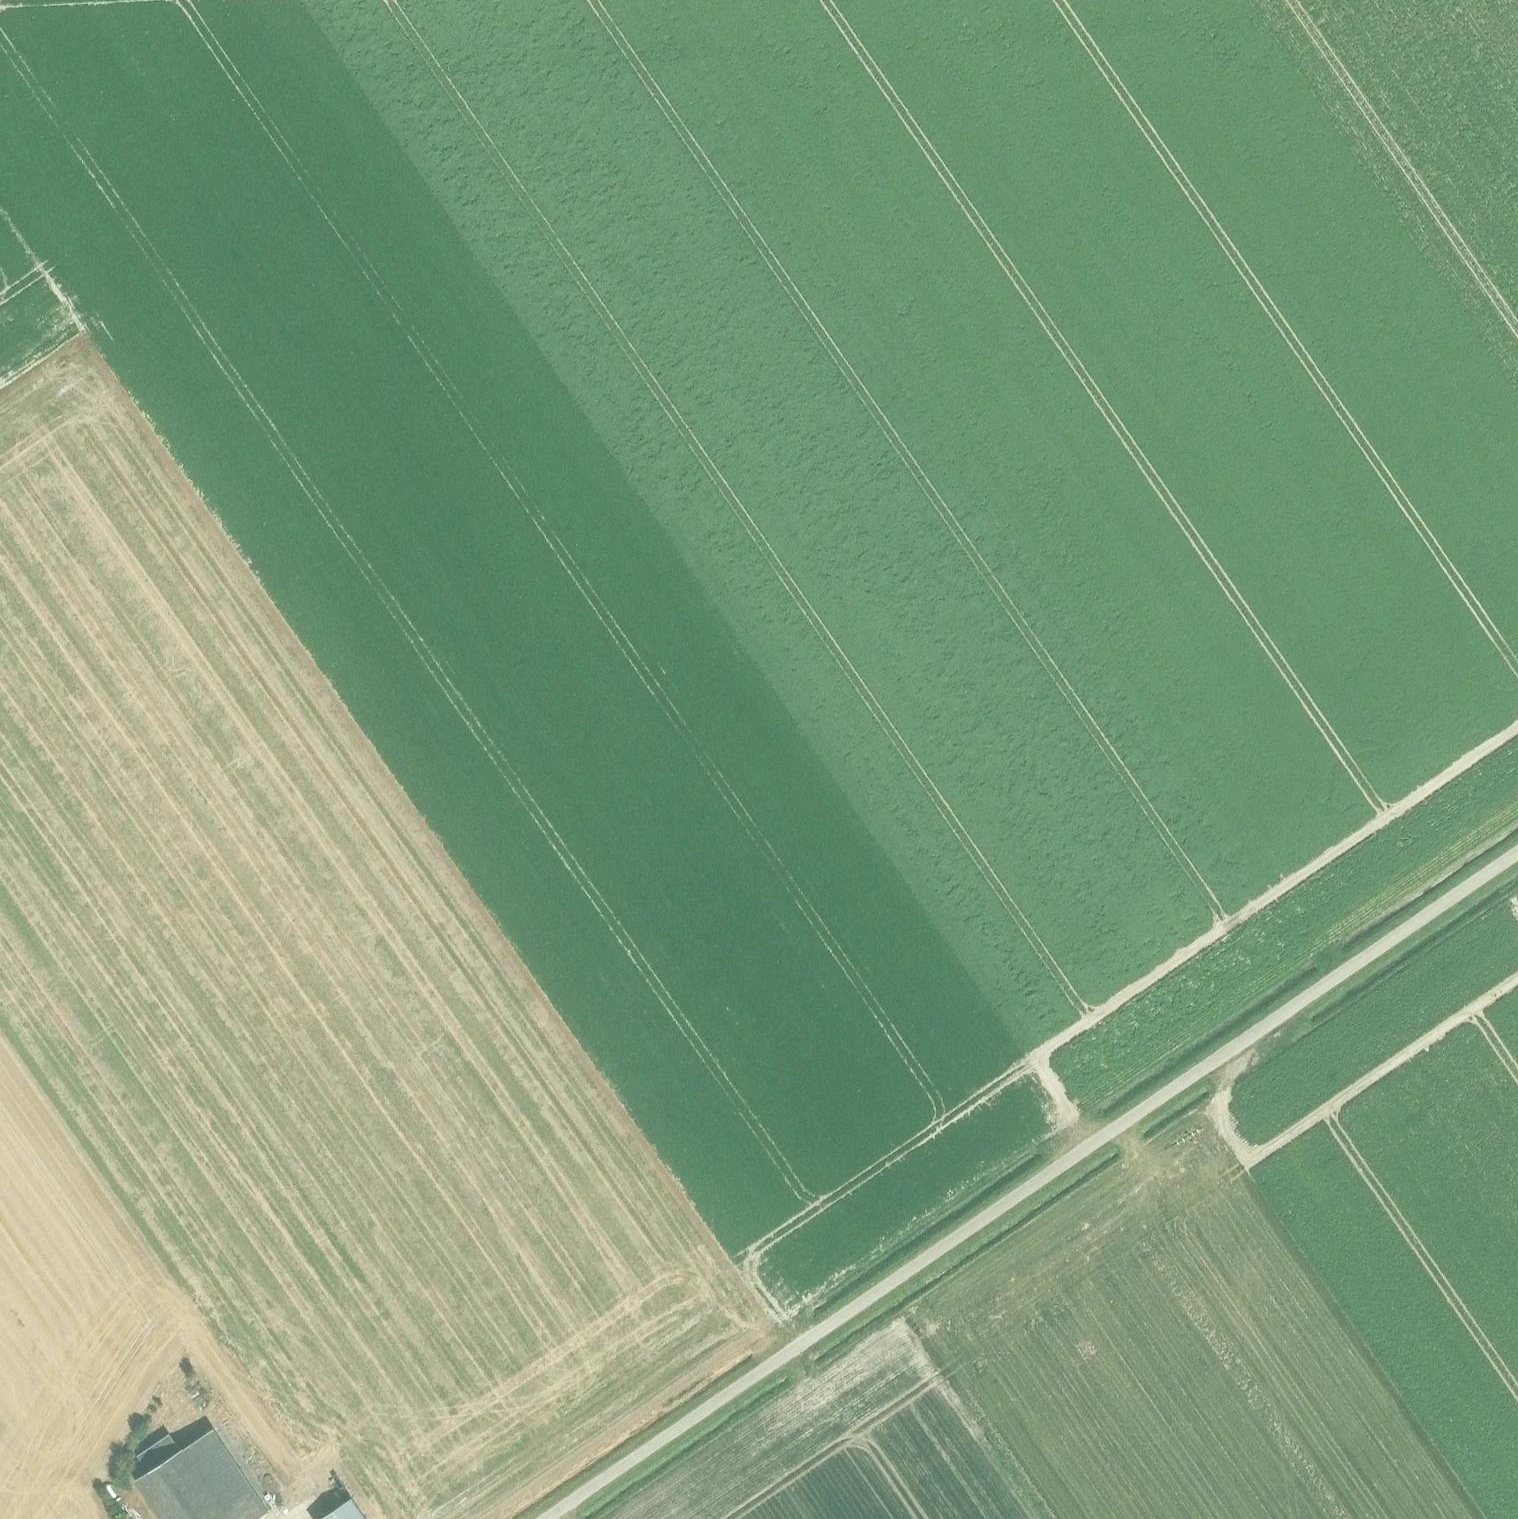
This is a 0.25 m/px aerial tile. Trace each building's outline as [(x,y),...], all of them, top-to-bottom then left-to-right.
[(184,1447),(181,1449),(171,1433),(139,1454),(149,1470),(137,1478),(164,1518),(256,1518),(269,1510),(214,1427),(184,1447)] [(352,1497),(319,1518),(367,1518),(352,1497)]
